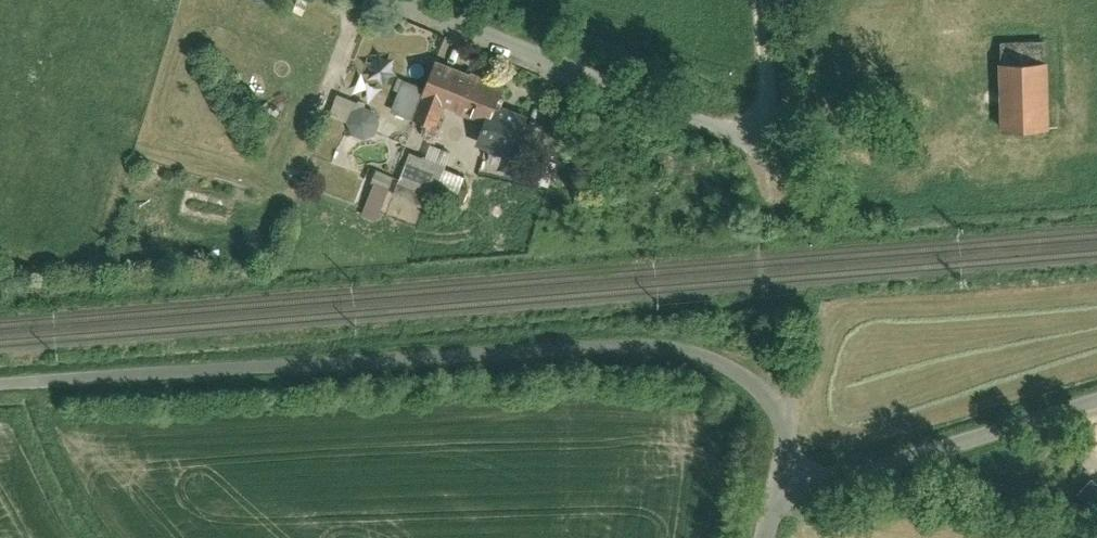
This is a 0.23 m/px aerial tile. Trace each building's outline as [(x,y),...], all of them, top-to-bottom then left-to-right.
[(1001,64),(1002,130),(1049,129),(1048,63),(1001,64)] [(501,89),(430,64),(410,119),(437,129),(444,109),(483,123),(488,125),(495,105),(501,89)] [(349,123),(346,130),(370,140),(381,113),(337,95),(329,115),(349,123)] [(526,115),(495,105),(488,125),(483,123),(475,146),(510,157),(512,157),(523,124),(526,115)] [(538,128),(523,124),(512,157),(510,157),(508,162),(527,167),(538,128)] [(421,162),(410,158),(399,185),(452,205),(463,177),(442,169),(448,154),(428,146),(421,162)] [(378,221),(389,176),(373,172),(361,217),(378,221)] [(1073,455),(1085,492),(1096,488),(1096,450),(1096,447),(1073,455)]
